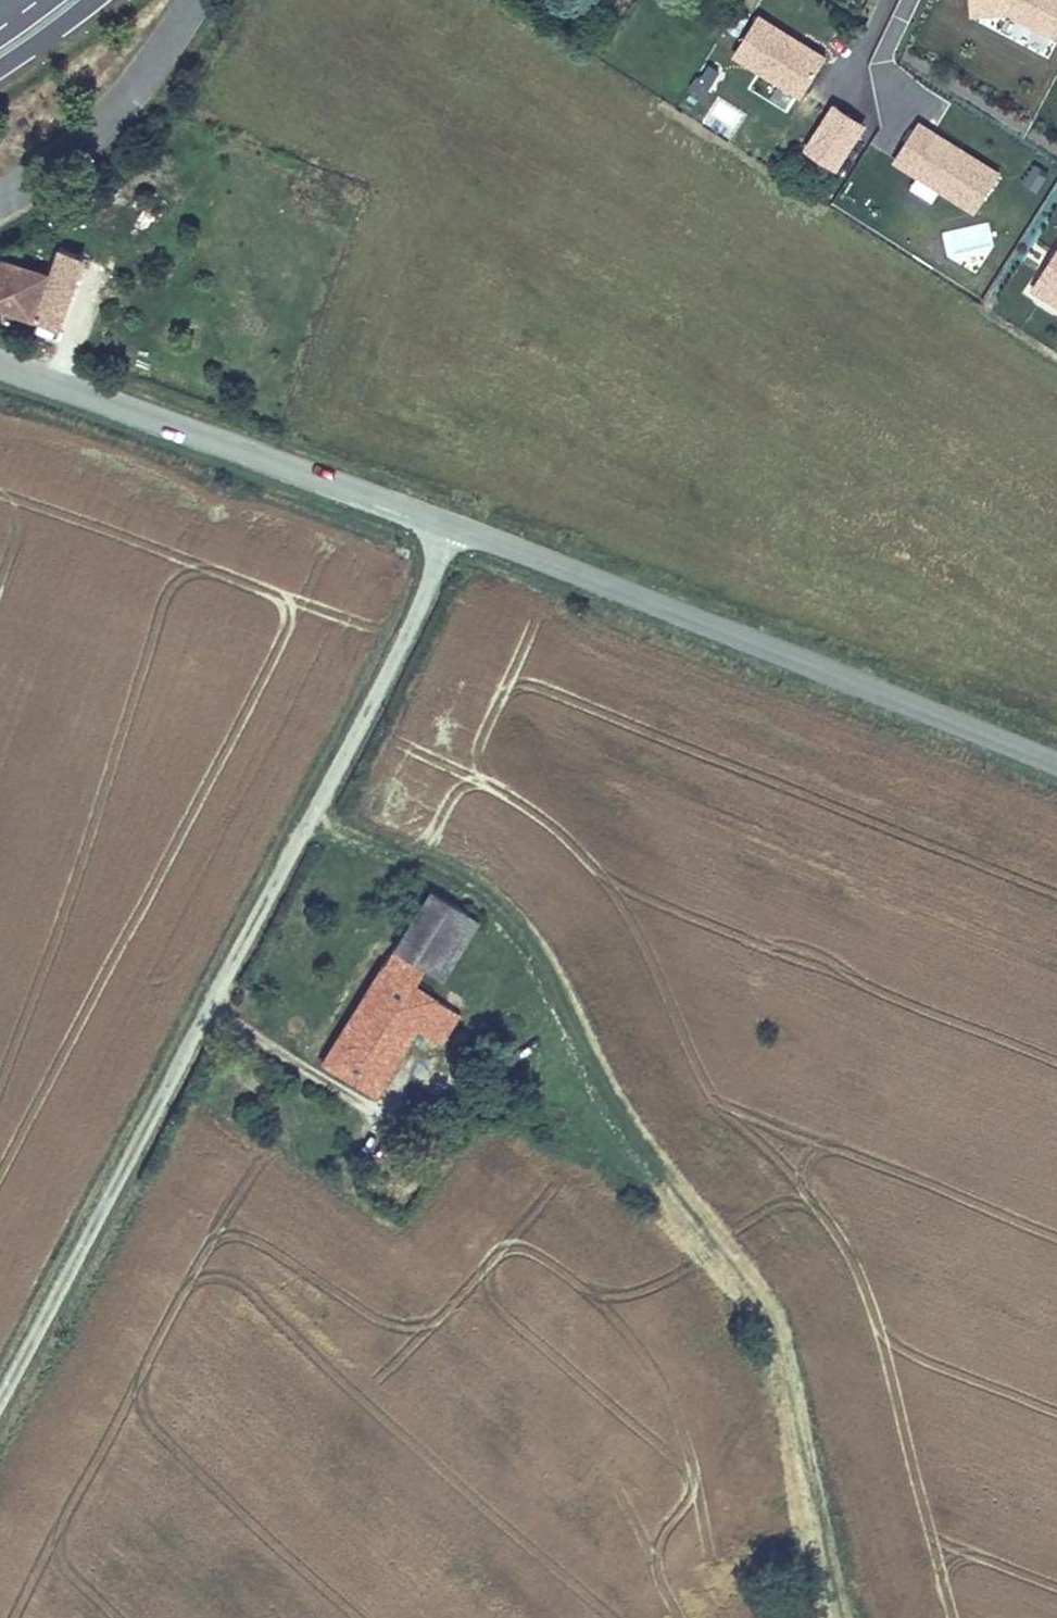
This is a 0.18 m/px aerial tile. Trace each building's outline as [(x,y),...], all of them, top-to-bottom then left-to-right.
[(1056,32),(1056,0),(973,0),(974,17),(1011,15),(1054,38),(1056,32)] [(802,95),(826,56),(761,17),(737,56),(802,95)] [(973,212),(998,173),(921,124),(896,163),(973,212)] [(33,320),(34,316),(60,325),(84,256),(54,246),(46,271),(0,255),(0,308),(33,320)] [(1034,292),(1056,307),(1056,255),(1034,292)] [(459,998),(440,970),(477,905),(431,880),(408,917),(427,947),(417,966),(432,987),(431,1018),(441,1024),(459,998)] [(427,947),(408,917),(405,917),(321,1049),(373,1077),(391,1049),(371,1039),(397,999),(414,1010),(431,1018),(432,987),(417,966),(427,947)] [(391,1049),(414,1010),(397,999),(371,1039),(391,1049)]
